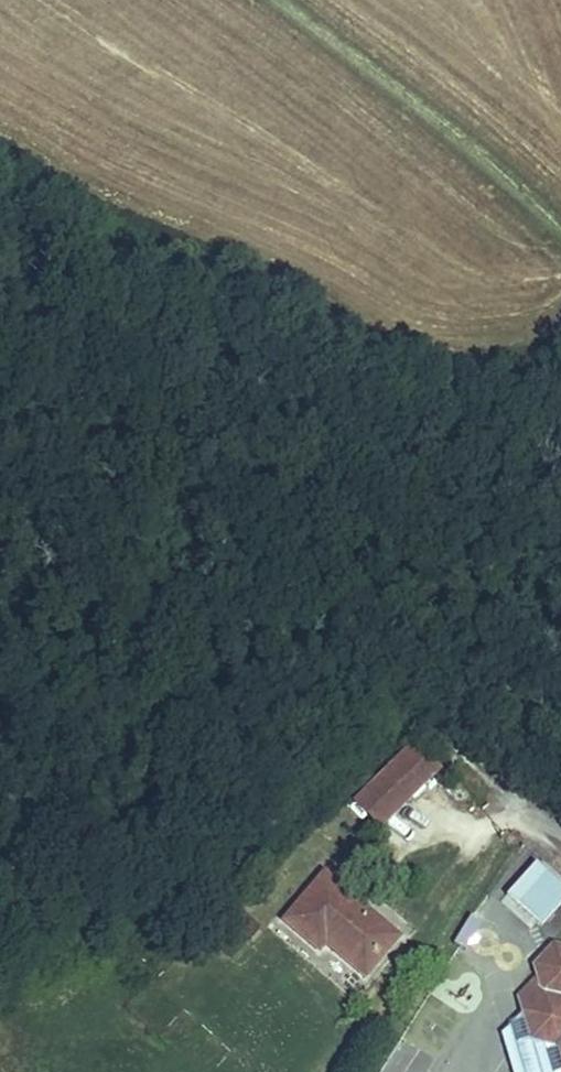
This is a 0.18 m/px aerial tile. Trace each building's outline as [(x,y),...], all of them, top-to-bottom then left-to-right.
[(383,807),(373,819),(385,830),(441,769),(417,747),(371,796),(383,807)] [(361,808),(373,819),(383,807),(371,796),(361,808)] [(508,892),(538,920),(541,924),(560,903),(560,883),(537,861),(508,892)] [(402,934),(329,864),(285,911),(315,939),(324,929),(368,970),(402,934)] [(556,940),(534,962),(540,976),(522,991),(527,1009),(534,1035),(545,1038),(559,1041),(560,1045),(560,942),(556,940)] [(507,1030),(519,1071),(560,1071),(560,1045),(559,1041),(545,1038),(534,1035),(527,1009),(507,1030)]
